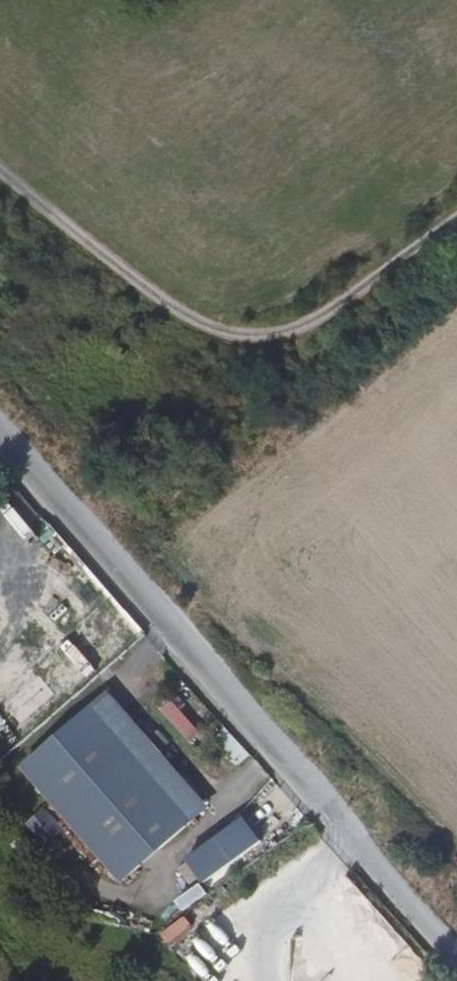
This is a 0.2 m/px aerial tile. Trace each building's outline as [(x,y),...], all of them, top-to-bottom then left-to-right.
[(87,708),(188,823),(206,808),(104,692),(87,708)] [(188,823),(87,708),(18,768),(120,884),(188,823)] [(243,817),(184,861),(202,885),(261,842),(243,817)]
